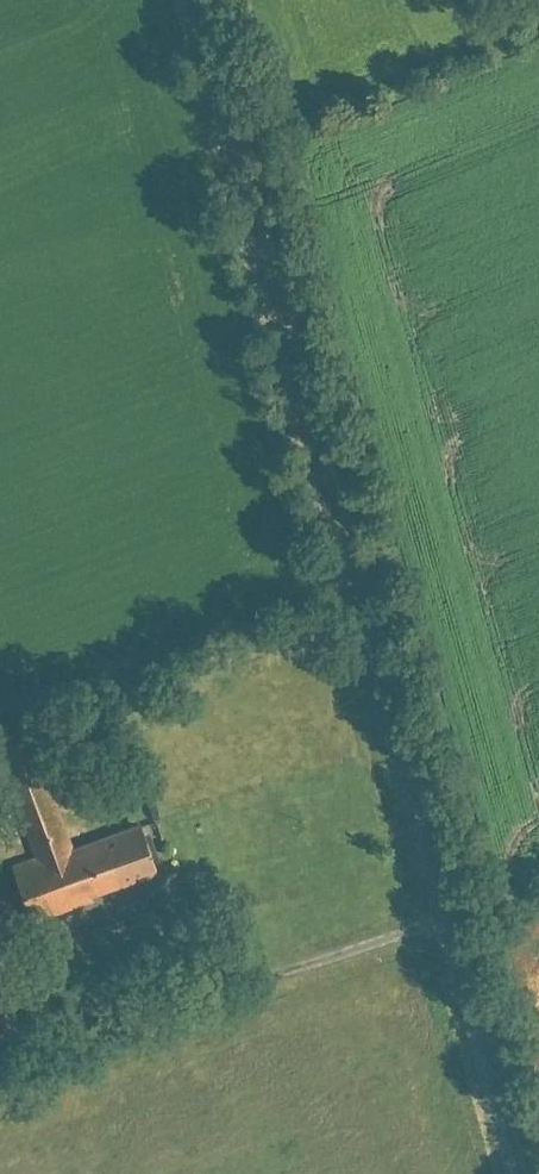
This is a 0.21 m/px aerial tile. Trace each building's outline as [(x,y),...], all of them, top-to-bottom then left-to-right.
[(27,867),(20,869),(40,926),(161,882),(141,826),(77,849),(39,745),(0,759),(0,793),(27,867)]
